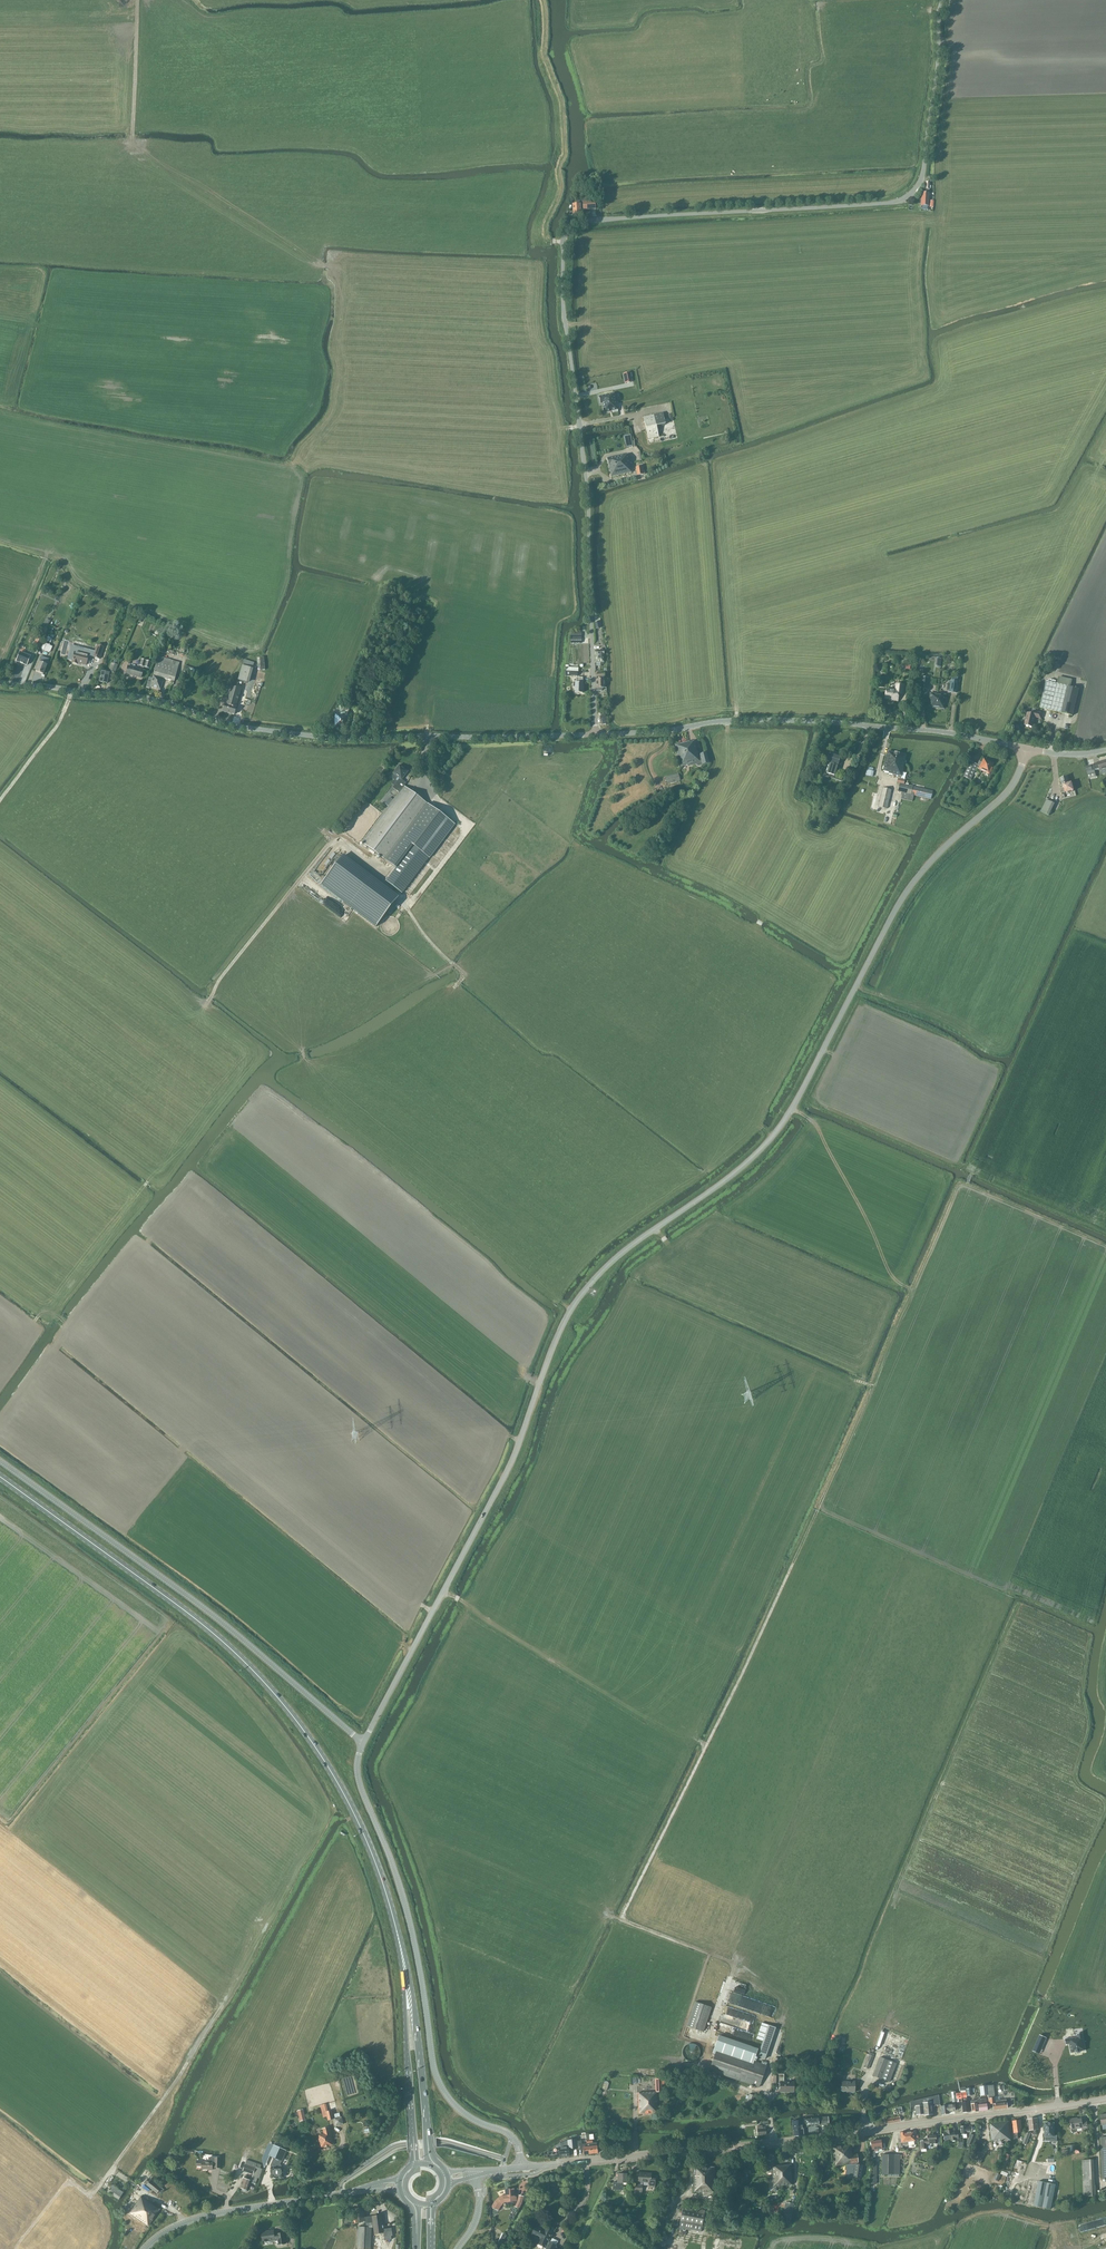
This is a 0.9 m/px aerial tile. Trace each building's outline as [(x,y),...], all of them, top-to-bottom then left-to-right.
[(921,206),(921,210),(928,210),(928,206),(929,193),(929,190),(930,190),(930,183),(926,183),(925,189),(924,189),(922,190),(922,193),(921,206)] [(582,199),(580,199),(580,201),(580,205),(581,210),(583,210),(596,209),(595,201),(592,202),(591,198),(588,198),(588,193),(581,193),(582,199)] [(576,201),(577,205),(573,205),(573,214),(581,214),(581,210),(580,205),(580,201),(576,201)] [(614,393),(599,397),(600,404),(602,404),(602,405),(616,402),(614,393)] [(616,402),(602,405),(603,406),(604,413),(613,411),(613,413),(618,412),(618,410),(616,402)] [(657,427),(665,425),(663,413),(644,418),(648,439),(654,438),(652,428),(657,427)] [(630,435),(624,436),(626,448),(633,447),(630,435)] [(609,467),(609,468),(630,464),(628,455),(623,456),(623,455),(607,459),(609,467)] [(611,477),(612,477),(632,473),(630,464),(609,468),(611,477)] [(73,602),(79,587),(68,582),(61,597),(73,602)] [(581,643),(581,633),(571,633),(571,643),(581,643)] [(33,647),(38,649),(43,639),(37,637),(33,647)] [(48,651),(49,651),(50,651),(52,646),(43,642),(40,649),(47,652),(48,651)] [(96,645),(93,657),(99,659),(103,647),(96,645)] [(74,652),(70,651),(68,660),(72,661),(72,663),(77,664),(77,663),(86,665),(88,656),(74,652)] [(604,651),(595,651),(595,662),(596,662),(600,662),(604,662),(604,651)] [(20,663),(23,664),(26,666),(30,657),(20,652),(16,661),(20,663)] [(149,677),(146,688),(150,689),(150,688),(160,690),(163,679),(174,682),(180,663),(158,657),(152,678),(149,677)] [(43,661),(40,660),(39,662),(35,671),(43,674),(47,665),(43,663),(43,661)] [(149,669),(151,662),(141,660),(139,666),(149,669)] [(249,684),(253,669),(254,662),(244,660),(243,666),(238,680),(249,684)] [(108,671),(115,674),(118,665),(111,663),(108,671)] [(126,673),(141,678),(143,670),(128,666),(126,673)] [(194,675),(196,670),(185,667),(183,672),(194,675)] [(99,682),(107,684),(109,674),(101,672),(99,682)] [(597,680),(596,680),(596,691),(602,691),(602,688),(605,688),(604,673),(597,673),(597,680)] [(1059,677),(1057,684),(1071,687),(1073,681),(1059,677)] [(574,684),(573,687),(574,688),(575,688),(575,693),(582,693),(583,683),(582,683),(583,678),(576,678),(576,683),(575,683),(574,683),(574,684)] [(929,679),(928,679),(922,678),(921,689),(928,690),(929,679)] [(1057,684),(1046,681),(1040,708),(1072,716),(1079,689),(1071,687),(1057,684)] [(903,685),(897,685),(896,692),(887,690),(886,698),(898,700),(899,693),(902,694),(903,685)] [(235,714),(237,708),(236,707),(241,689),(232,686),(226,705),(226,704),(223,711),(231,714),(231,713),(235,714)] [(930,693),(929,707),(936,708),(938,694),(930,693)] [(938,694),(936,708),(944,709),(945,695),(938,694)] [(335,714),(333,728),(348,730),(350,706),(338,705),(338,709),(336,709),(336,714),(335,714)] [(1035,717),(1041,719),(1042,713),(1032,711),(1032,714),(1027,713),(1024,725),(1033,727),(1035,717)] [(689,742),(676,746),(681,766),(689,764),(701,761),(702,765),(709,763),(706,753),(700,755),(698,756),(695,742),(689,743),(689,742)] [(889,773),(901,776),(906,756),(887,752),(883,771),(889,773)] [(825,761),(822,769),(825,770),(827,771),(826,773),(829,774),(834,776),(833,779),(842,781),(843,778),(838,776),(835,775),(840,758),(829,754),(826,761),(825,761)] [(983,759),(979,767),(978,766),(970,762),(963,777),(970,780),(976,768),(979,769),(978,769),(982,771),(981,771),(989,775),(992,768),(992,767),(993,764),(983,759)] [(1094,764),(1095,770),(1099,769),(1100,771),(1101,771),(1105,769),(1105,761),(1094,764)] [(393,788),(399,792),(404,786),(406,783),(402,780),(408,771),(400,765),(393,774),(400,779),(393,788)] [(1088,779),(1096,777),(1094,771),(1087,772),(1088,779)] [(665,778),(666,784),(680,781),(678,774),(665,778)] [(1064,787),(1066,793),(1074,791),(1072,783),(1069,783),(1067,777),(1060,778),(1063,788),(1064,787)] [(933,791),(899,784),(897,792),(902,793),(901,799),(912,802),(914,795),(931,799),(933,791)] [(429,857),(454,824),(404,786),(399,792),(393,800),(389,806),(361,842),(396,868),(413,846),(429,857)] [(883,788),(878,807),(887,809),(891,790),(883,788)] [(1046,800),(1040,812),(1048,816),(1054,804),(1046,800)] [(402,893),(429,857),(413,846),(396,868),(386,881),(402,893)] [(321,860),(314,870),(319,874),(326,863),(321,860)] [(337,863),(327,875),(331,879),(336,874),(334,873),(340,866),(337,863)] [(344,899),(358,881),(364,886),(367,883),(363,880),(368,874),(364,872),(361,876),(354,870),(346,880),(339,874),(332,884),(337,888),(334,892),(344,899)] [(357,906),(365,912),(380,890),(371,885),(357,906)] [(695,2002),(687,2026),(703,2032),(712,2008),(695,2002)] [(1036,2016),(1032,2029),(1041,2032),(1046,2019),(1036,2016)] [(762,2023),(756,2039),(763,2041),(768,2025),(762,2023)] [(881,2039),(886,2025),(883,2024),(878,2038),(881,2039)] [(765,2059),(776,2028),(768,2025),(763,2041),(757,2057),(765,2059)] [(899,2051),(903,2035),(888,2031),(884,2046),(899,2051)] [(1066,2039),(1065,2039),(1066,2045),(1067,2044),(1070,2044),(1071,2053),(1076,2052),(1076,2053),(1080,2052),(1081,2052),(1081,2051),(1085,2051),(1085,2050),(1082,2033),(1077,2034),(1078,2037),(1066,2039)] [(1040,2035),(1036,2043),(1043,2046),(1047,2038),(1040,2035)] [(713,2053),(715,2054),(717,2048),(754,2061),(758,2050),(719,2036),(713,2053)] [(683,2052),(683,2053),(683,2054),(683,2055),(683,2056),(684,2057),(685,2058),(685,2059),(686,2059),(687,2060),(688,2061),(689,2061),(690,2061),(691,2061),(692,2061),(693,2061),(694,2061),(695,2061),(696,2060),(697,2059),(698,2059),(698,2058),(699,2057),(700,2056),(700,2055),(700,2054),(700,2053),(700,2052),(700,2051),(700,2050),(700,2049),(699,2048),(698,2047),(698,2046),(697,2046),(696,2045),(695,2044),(694,2044),(693,2044),(692,2044),(691,2044),(690,2044),(689,2044),(688,2044),(687,2045),(686,2046),(685,2046),(685,2047),(684,2048),(683,2049),(683,2050),(683,2051),(683,2052)] [(710,2070),(759,2087),(766,2066),(754,2061),(717,2048),(715,2054),(710,2070)] [(873,2076),(889,2082),(896,2064),(880,2057),(873,2076)] [(780,2092),(794,2092),(794,2082),(783,2082),(783,2075),(774,2075),(774,2083),(780,2083),(780,2092)] [(655,2092),(638,2092),(639,2114),(658,2114),(658,2092),(662,2092),(662,2084),(664,2084),(664,2079),(662,2079),(655,2079),(655,2083),(655,2084),(655,2092)] [(848,2091),(848,2092),(855,2092),(855,2081),(841,2081),(841,2091),(848,2091)] [(993,2085),(987,2086),(988,2095),(989,2104),(992,2104),(993,2110),(1007,2109),(1007,2108),(1006,2099),(1001,2100),(1000,2096),(995,2096),(993,2085)] [(987,2086),(979,2086),(980,2096),(988,2095),(987,2086)] [(956,2099),(966,2098),(965,2090),(960,2091),(960,2093),(955,2093),(956,2099)] [(744,2110),(751,2112),(756,2096),(749,2094),(744,2110)] [(914,2100),(910,2101),(910,2102),(911,2107),(911,2111),(915,2111),(916,2115),(923,2114),(923,2115),(932,2114),(931,2106),(940,2105),(939,2096),(922,2099),(919,2099),(914,2100)] [(987,2111),(986,2098),(977,2099),(979,2112),(987,2111)] [(948,2111),(955,2110),(954,2105),(940,2107),(941,2115),(948,2114),(948,2111)] [(335,2125),(342,2124),(340,2112),(333,2113),(335,2125)] [(804,2126),(829,2124),(828,2117),(818,2117),(804,2118),(804,2126)] [(1075,2118),(1070,2119),(1070,2125),(1072,2124),(1072,2128),(1072,2129),(1071,2131),(1072,2132),(1074,2133),(1075,2133),(1077,2131),(1077,2130),(1076,2128),(1082,2128),(1082,2129),(1087,2128),(1087,2121),(1082,2122),(1081,2119),(1075,2120),(1075,2118)] [(1021,2129),(1022,2129),(1021,2120),(1020,2119),(1017,2119),(1017,2121),(1013,2121),(1015,2139),(1018,2138),(1017,2133),(1021,2133),(1021,2129)] [(1038,2129),(1040,2129),(1039,2121),(1037,2122),(1037,2119),(1028,2120),(1030,2131),(1033,2130),(1033,2135),(1036,2134),(1036,2130),(1038,2130),(1038,2129)] [(792,2121),(793,2136),(804,2136),(803,2120),(792,2121)] [(1003,2141),(1010,2140),(1008,2122),(990,2124),(992,2142),(996,2141),(996,2142),(1001,2142),(1003,2142),(1003,2141)] [(1054,2123),(1046,2123),(1045,2123),(1045,2124),(1045,2136),(1045,2137),(1046,2137),(1051,2137),(1051,2141),(1056,2141),(1057,2135),(1054,2135),(1054,2124),(1054,2123)] [(757,2129),(756,2129),(757,2136),(766,2135),(765,2127),(762,2128),(762,2126),(757,2126),(757,2129)] [(966,2133),(971,2132),(971,2126),(965,2127),(965,2126),(959,2127),(960,2134),(966,2134),(966,2133)] [(320,2138),(319,2139),(321,2148),(334,2145),(330,2127),(323,2129),(324,2133),(319,2135),(320,2138)] [(955,2139),(958,2138),(957,2132),(954,2132),(954,2131),(951,2132),(951,2130),(946,2131),(946,2133),(943,2133),(944,2140),(947,2139),(948,2140),(950,2140),(950,2141),(955,2140),(955,2139)] [(901,2143),(899,2143),(899,2149),(903,2149),(903,2146),(908,2145),(908,2142),(914,2141),(915,2141),(914,2139),(918,2138),(918,2135),(914,2135),(914,2132),(913,2132),(913,2131),(909,2131),(909,2132),(904,2133),(904,2132),(900,2133),(900,2138),(901,2143)] [(589,2136),(591,2154),(597,2153),(596,2142),(592,2143),(592,2139),(594,2139),(593,2134),(588,2134),(589,2136)] [(927,2140),(920,2141),(920,2149),(921,2149),(926,2149),(926,2144),(937,2144),(937,2145),(940,2145),(939,2134),(927,2135),(927,2140)] [(581,2140),(577,2141),(577,2150),(582,2149),(582,2150),(583,2150),(583,2154),(591,2154),(589,2136),(586,2136),(586,2143),(582,2143),(581,2140)] [(276,2139),(274,2145),(286,2150),(288,2144),(276,2139)] [(568,2140),(560,2143),(561,2147),(559,2147),(560,2157),(569,2156),(569,2155),(570,2155),(570,2152),(569,2152),(569,2148),(577,2148),(576,2139),(568,2140)] [(976,2144),(984,2148),(986,2142),(979,2139),(976,2144)] [(884,2149),(883,2144),(881,2144),(881,2140),(876,2141),(875,2140),(874,2140),(874,2141),(870,2141),(872,2150),(869,2151),(870,2157),(875,2156),(875,2151),(878,2151),(878,2149),(884,2149)] [(274,2145),(269,2156),(270,2156),(274,2158),(271,2165),(271,2168),(271,2178),(272,2178),(283,2178),(283,2167),(281,2167),(281,2165),(280,2164),(281,2161),(286,2150),(274,2145)] [(846,2145),(833,2147),(835,2166),(847,2164),(845,2175),(854,2176),(860,2177),(862,2165),(857,2164),(857,2163),(858,2163),(857,2154),(853,2155),(852,2145),(846,2146),(846,2145)] [(1004,2171),(1011,2155),(1006,2153),(999,2168),(1004,2171)] [(882,2175),(899,2175),(899,2155),(882,2155),(882,2175)] [(213,2167),(220,2168),(220,2157),(215,2157),(215,2159),(208,2159),(208,2161),(202,2160),(197,2159),(197,2166),(201,2166),(201,2170),(213,2170),(213,2167)] [(244,2178),(240,2188),(242,2188),(242,2189),(242,2190),(246,2192),(247,2191),(247,2190),(248,2191),(251,2182),(256,2184),(258,2178),(257,2178),(261,2168),(260,2168),(261,2165),(246,2160),(243,2171),(253,2174),(251,2180),(248,2179),(249,2177),(245,2175),(244,2178)] [(1094,2180),(1093,2160),(1082,2160),(1083,2180),(1084,2197),(1097,2196),(1096,2185),(1095,2185),(1094,2180)] [(791,2165),(772,2166),(769,2167),(769,2172),(772,2172),(773,2187),(787,2186),(787,2185),(792,2185),(791,2165)] [(708,2192),(714,2192),(714,2168),(694,2168),(694,2193),(708,2193),(708,2192)] [(623,2183),(626,2183),(627,2174),(618,2173),(617,2182),(613,2182),(613,2190),(621,2190),(621,2184),(623,2184),(623,2183)] [(649,2186),(655,2187),(655,2177),(651,2177),(651,2174),(638,2173),(638,2185),(635,2185),(634,2190),(642,2190),(642,2185),(641,2185),(641,2182),(649,2182),(649,2186)] [(151,2178),(146,2185),(157,2194),(158,2192),(161,2194),(164,2190),(161,2188),(162,2186),(151,2178)] [(1039,2182),(1034,2206),(1051,2209),(1056,2185),(1039,2182)] [(111,2187),(107,2192),(118,2200),(123,2192),(112,2185),(111,2187)] [(493,2204),(492,2206),(492,2208),(498,2210),(501,2206),(502,2204),(502,2203),(505,2202),(505,2205),(514,2204),(515,2201),(517,2201),(516,2197),(515,2197),(514,2189),(505,2189),(506,2195),(502,2195),(498,2198),(495,2202),(494,2204),(493,2204)] [(518,2201),(515,2207),(519,2209),(522,2203),(523,2196),(519,2195),(518,2201)] [(137,2201),(129,2213),(147,2226),(159,2209),(140,2197),(137,2201)] [(782,2221),(790,2223),(794,2204),(786,2202),(782,2221)] [(365,2223),(366,2223),(366,2227),(358,2227),(357,2248),(360,2248),(371,2248),(372,2227),(373,2227),(374,2234),(384,2233),(384,2237),(385,2241),(392,2239),(391,2236),(393,2236),(392,2228),(383,2229),(382,2215),(364,2217),(364,2212),(363,2212),(362,2208),(354,2209),(354,2214),(353,2214),(354,2219),(355,2219),(356,2223),(360,2223),(359,2222),(365,2221),(365,2223)] [(679,2228),(701,2232),(705,2211),(698,2210),(698,2213),(682,2210),(679,2228)] [(623,2223),(634,2226),(636,2216),(626,2213),(623,2223)] [(1086,2221),(1088,2228),(1105,2223),(1105,2216),(1086,2221)] [(532,2234),(540,2238),(539,2240),(537,2243),(544,2246),(546,2243),(548,2244),(546,2248),(558,2248),(555,2247),(556,2245),(558,2241),(552,2238),(550,2242),(549,2241),(552,2234),(553,2235),(555,2229),(549,2226),(548,2229),(545,2228),(544,2228),(537,2225),(532,2234)] [(274,2231),(261,2233),(263,2242),(275,2240),(275,2241),(278,2240),(279,2245),(285,2244),(284,2233),(277,2234),(275,2235),(274,2231)] [(1086,2245),(1105,2242),(1105,2234),(1085,2238),(1086,2245)]
